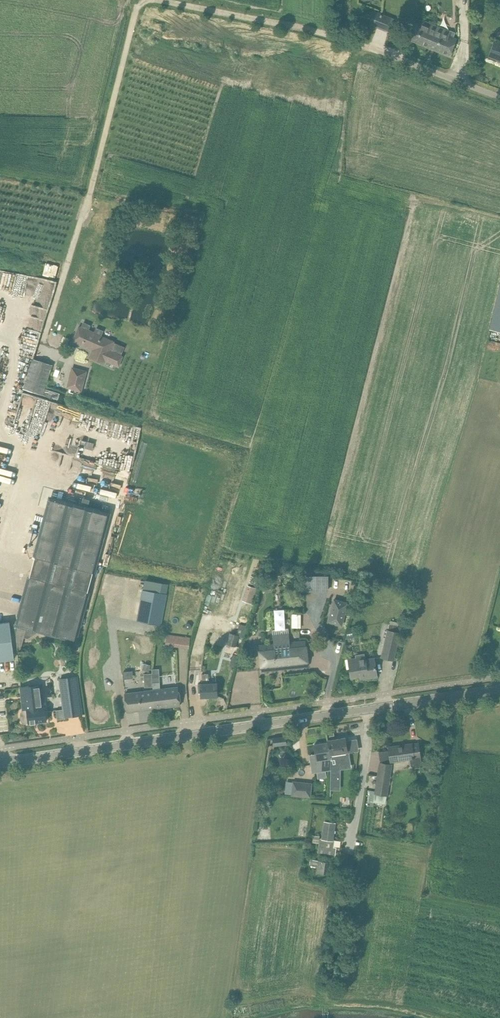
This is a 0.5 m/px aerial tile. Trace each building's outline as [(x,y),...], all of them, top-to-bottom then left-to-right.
[(395,18),(375,10),(369,24),(389,31),(395,18)] [(408,39),(429,48),(438,26),(413,16),(408,29),(412,30),(408,39)] [(438,26),(429,48),(450,56),(457,38),(445,34),(446,30),(438,26)] [(499,60),(499,41),(495,40),(489,56),(499,60)] [(490,329),(499,332),(499,286),(490,329)] [(79,328),(73,341),(82,345),(93,350),(90,358),(105,364),(106,363),(105,362),(106,360),(119,366),(123,356),(121,355),(109,351),(114,341),(102,336),(104,331),(96,327),(93,334),(88,332),(91,325),(84,322),(81,328),(79,328)] [(33,359),(24,389),(43,395),(58,400),(60,394),(45,389),(46,386),(53,365),(33,359)] [(87,371),(72,367),(66,388),(81,392),(87,371)] [(10,487),(0,484),(0,491),(9,493),(10,487)] [(33,556),(28,575),(90,592),(95,572),(111,512),(49,496),(33,556)] [(14,658),(14,650),(17,649),(21,649),(24,637),(26,629),(37,632),(77,642),(90,592),(28,575),(17,613),(15,623),(14,625),(14,626),(17,627),(15,632),(15,633),(12,634),(10,622),(0,623),(0,660),(14,658)] [(252,604),(257,588),(247,585),(242,600),(252,604)] [(143,590),(137,621),(161,625),(167,594),(143,590)] [(349,602),(334,598),(327,622),(342,626),(349,602)] [(388,630),(381,657),(394,660),(400,633),(401,627),(398,626),(399,622),(391,620),(390,624),(389,624),(388,630)] [(226,644),(239,647),(241,637),(244,637),(247,627),(239,624),(235,634),(230,633),(226,644)] [(348,628),(346,639),(356,637),(355,627),(348,628)] [(274,644),(259,646),(262,671),(308,666),(306,641),(290,643),(288,629),(272,630),(274,644)] [(165,645),(177,647),(179,636),(167,634),(165,645)] [(356,657),(349,658),(349,659),(349,663),(350,669),(351,677),(360,675),(361,679),(368,678),(377,677),(374,658),(367,659),(366,656),(365,656),(365,653),(356,654),(356,657)] [(200,684),(201,655),(194,655),(193,684),(200,684)] [(142,669),(149,671),(151,665),(144,662),(142,669)] [(154,672),(146,673),(146,684),(162,684),(162,668),(154,668),(154,672)] [(201,684),(198,684),(199,693),(201,692),(201,697),(217,696),(217,686),(217,683),(209,683),(208,673),(202,674),(202,684),(201,684)] [(59,679),(64,709),(56,710),(57,719),(65,718),(65,717),(82,715),(77,677),(59,679)] [(21,712),(21,714),(22,720),(23,722),(25,723),(29,722),(29,723),(47,721),(45,711),(45,707),(43,698),(42,686),(41,686),(34,687),(34,685),(21,687),(23,703),(27,703),(27,710),(24,710),(23,710),(21,712)] [(178,687),(154,690),(156,708),(181,705),(178,687)] [(156,708),(154,690),(125,694),(127,712),(156,708)] [(274,746),(287,744),(286,736),(273,738),(274,746)] [(346,738),(328,740),(330,754),(331,758),(330,770),(339,768),(338,763),(349,762),(347,751),(353,751),(351,741),(346,742),(346,738)] [(330,754),(328,742),(314,744),(317,759),(311,759),(313,772),(330,770),(331,758),(330,754)] [(421,767),(420,757),(419,743),(412,744),(412,743),(389,747),(391,761),(409,759),(410,764),(410,765),(410,766),(411,767),(412,767),(413,767),(414,767),(421,767)] [(380,762),(375,793),(387,795),(392,764),(380,762)] [(292,794),(292,796),(303,797),(311,798),(312,783),(305,782),(294,781),(294,782),(292,794)] [(320,838),(318,851),(335,854),(336,847),(334,847),(335,840),(332,839),(335,823),(325,822),(323,838),(320,838)] [(311,860),(310,866),(318,866),(317,873),(326,874),(328,862),(319,861),(311,860)]
